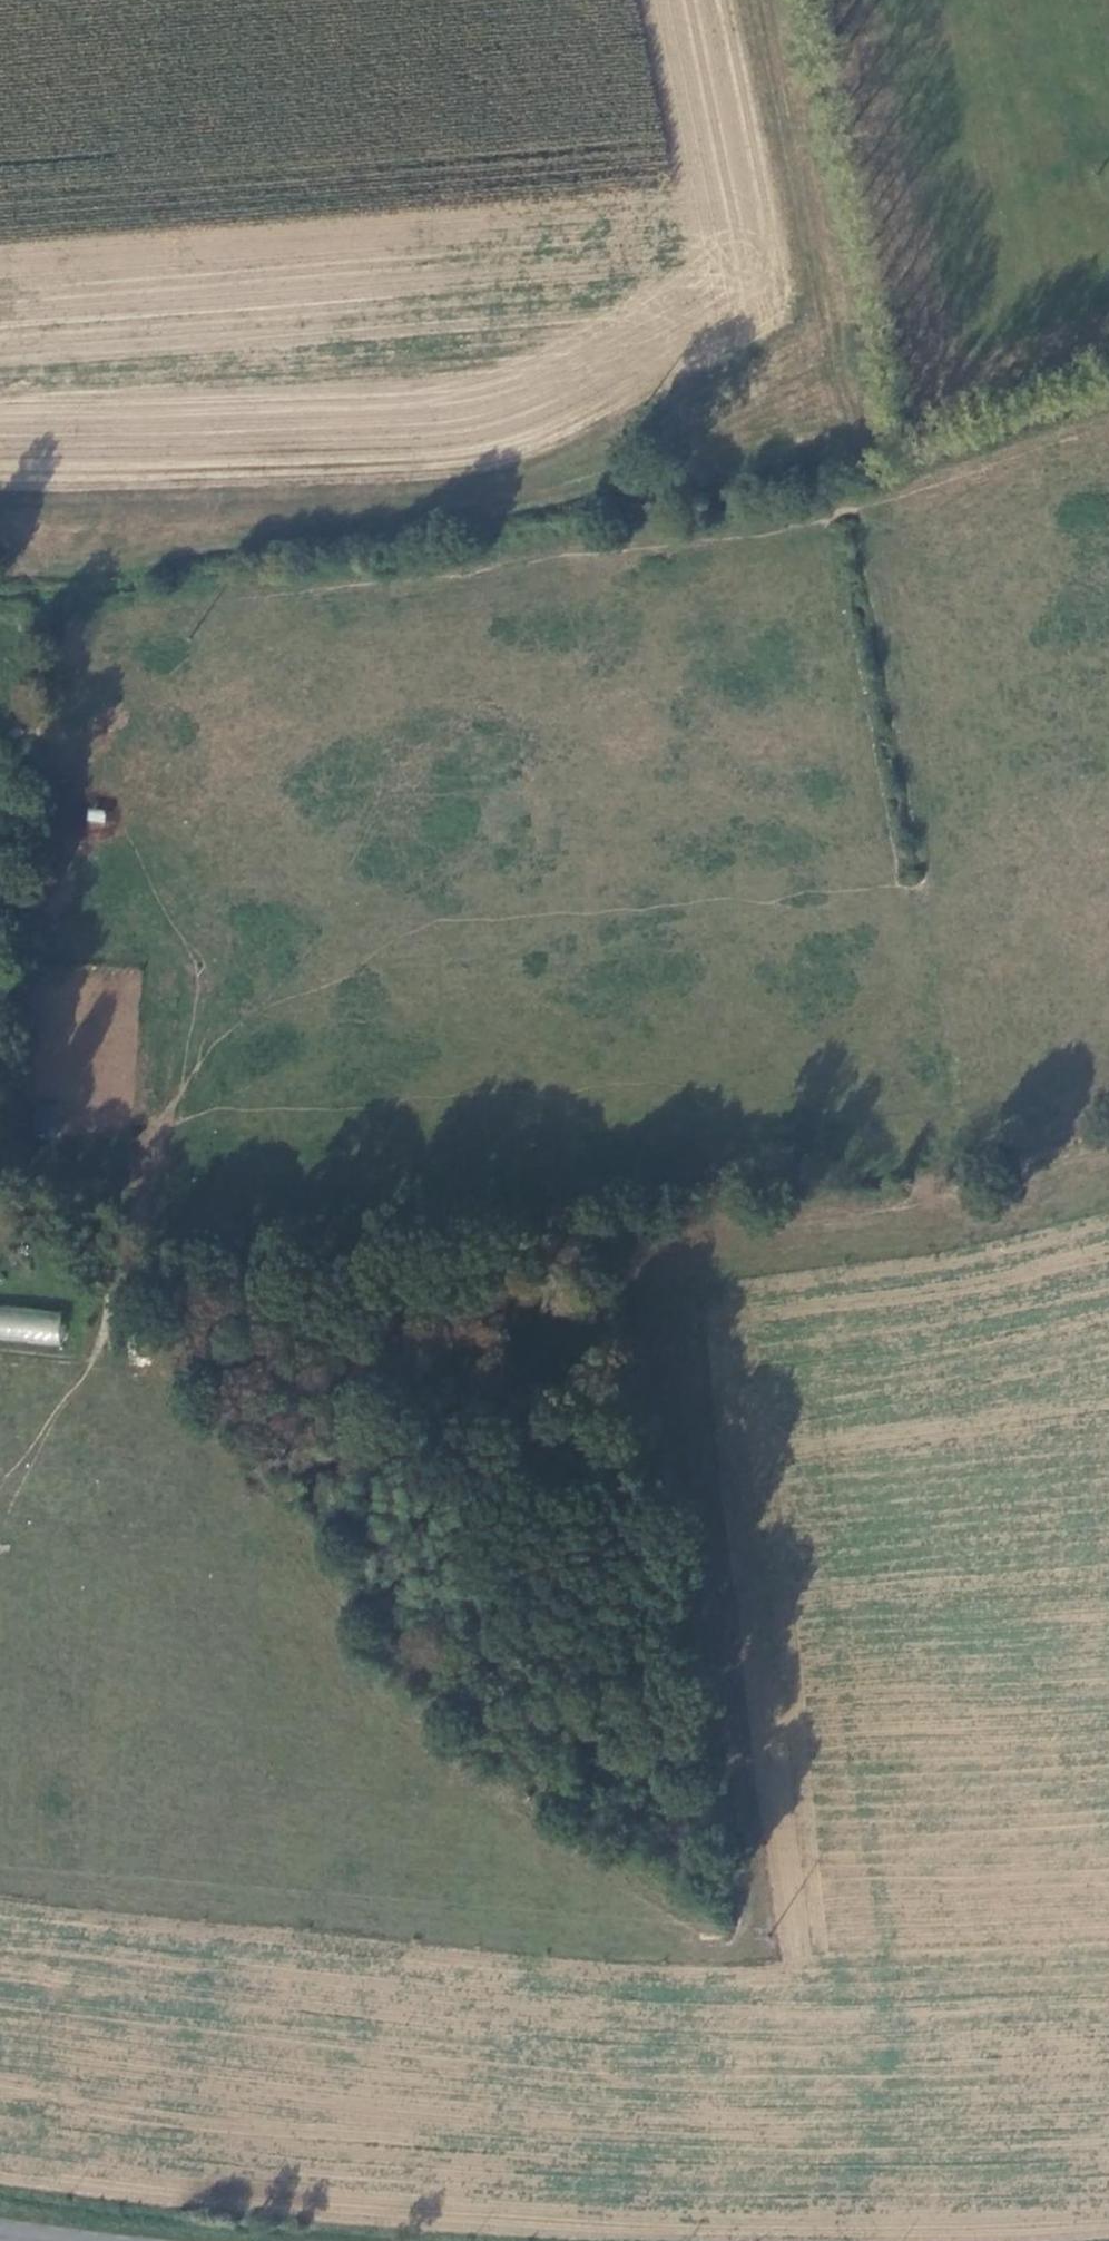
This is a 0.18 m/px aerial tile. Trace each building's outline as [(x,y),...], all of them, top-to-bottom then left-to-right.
[(58,1342),(59,1310),(0,1308),(0,1340),(58,1342)]
